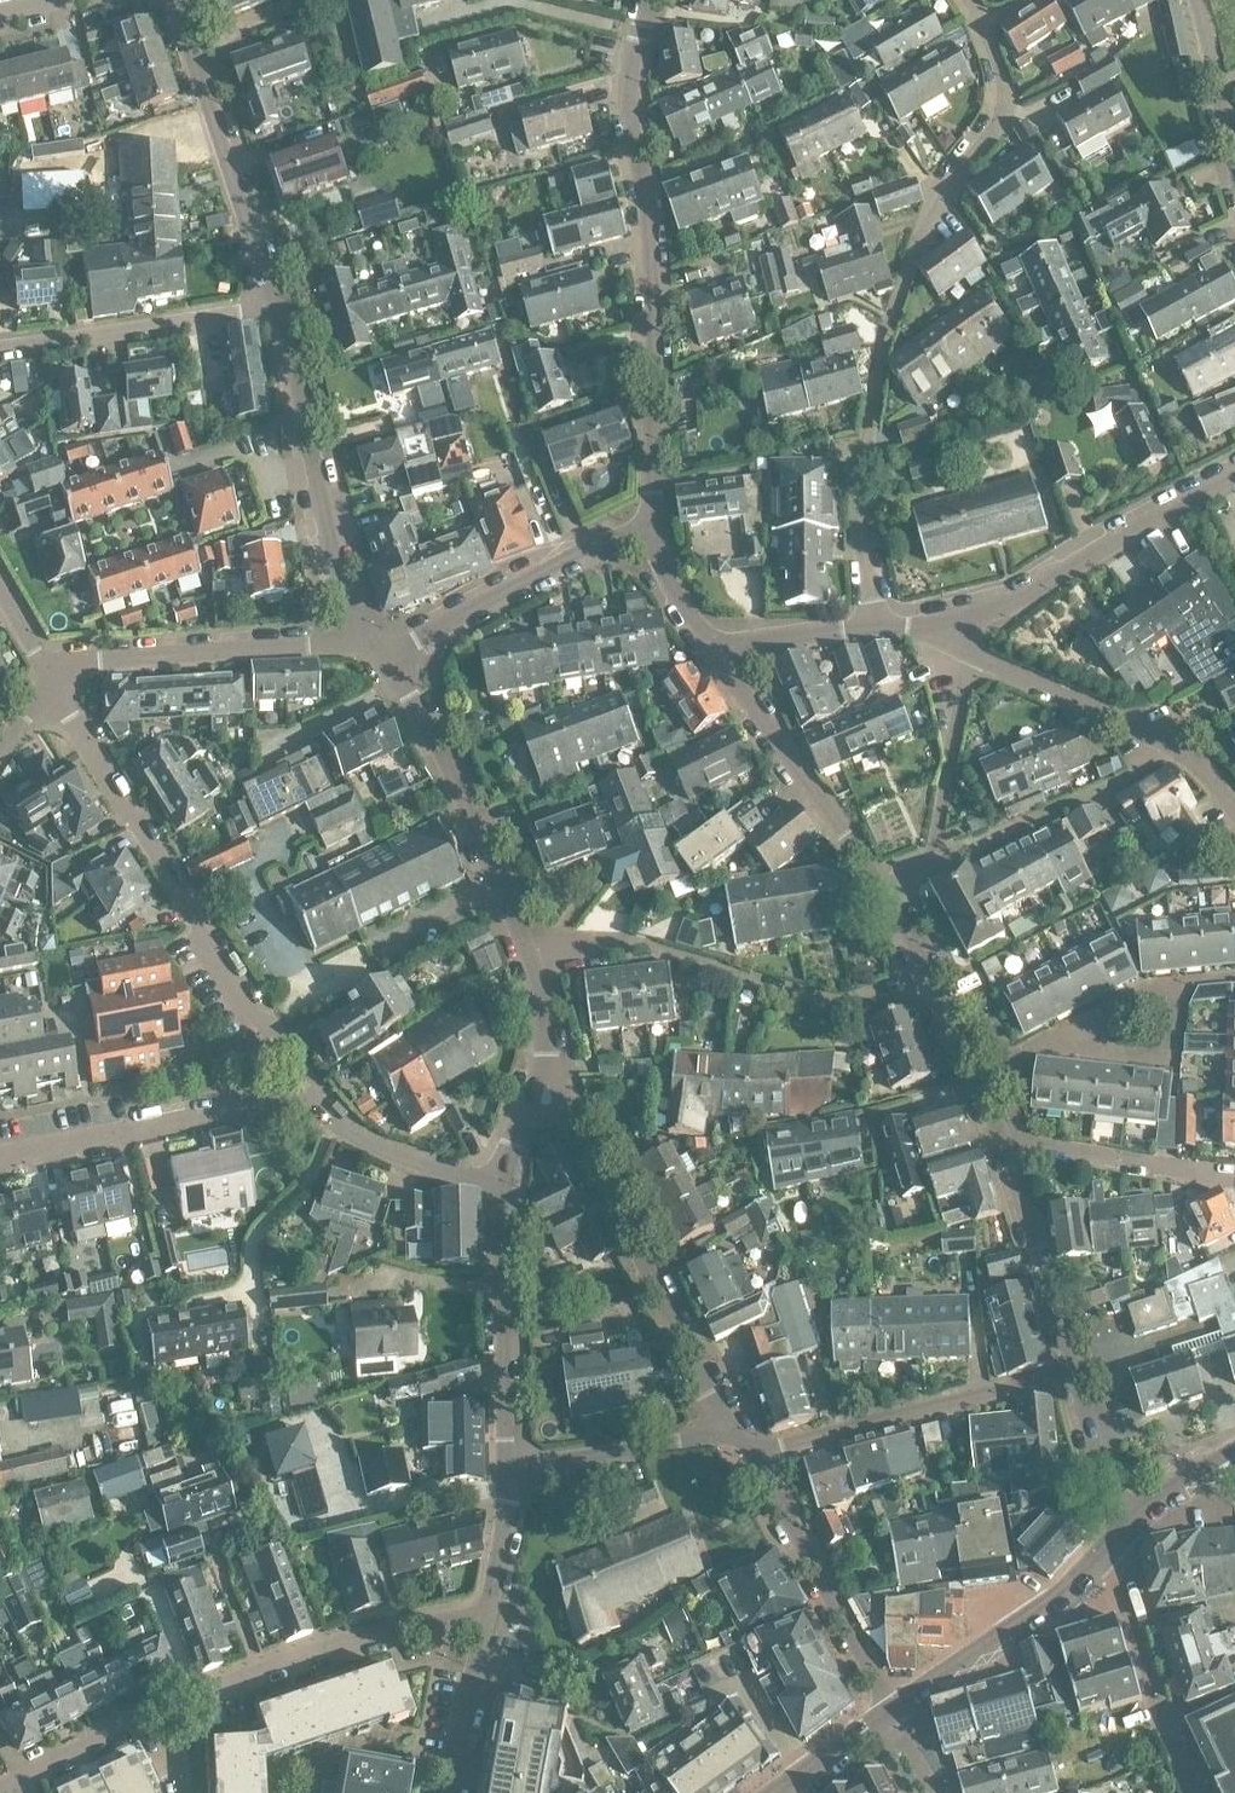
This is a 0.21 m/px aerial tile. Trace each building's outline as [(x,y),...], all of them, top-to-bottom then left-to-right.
[(245,0),(210,0),(212,4),(219,20),(249,9),(245,0)] [(249,9),(272,0),(245,0),(249,9)] [(370,1),(348,7),(365,76),(404,67),(398,43),(415,39),(413,29),(417,28),(415,18),(411,19),(408,10),(450,0),(370,0),(370,1)] [(685,3),(687,7),(687,10),(724,16),(726,0),(685,0),(685,3)] [(770,11),(805,14),(807,1),(800,0),(772,0),(770,11)] [(849,1),(857,16),(886,0),(852,0),(849,1)] [(1005,38),(1012,48),(1014,48),(1019,56),(1013,60),(1020,70),(1032,62),(1025,52),(1065,25),(1048,0),(1044,0),(1001,28),(1006,36),(1005,38)] [(1065,2),(1085,37),(1091,48),(1107,40),(1101,29),(1134,11),(1129,0),(1068,0),(1065,2)] [(1156,0),(1129,0),(1134,11),(1156,0)] [(1171,60),(1188,56),(1177,5),(1172,6),(1170,0),(1159,0),(1171,60)] [(871,44),(867,47),(870,52),(874,50),(885,69),(904,58),(904,57),(943,35),(928,10),(914,18),(910,13),(902,18),(905,24),(894,30),(891,24),(883,29),(886,35),(871,44)] [(114,33),(114,35),(121,56),(157,44),(149,21),(137,25),(134,16),(112,23),(115,33),(114,33)] [(866,21),(853,28),(840,37),(855,62),(870,52),(867,47),(864,42),(874,35),(866,21)] [(87,43),(101,38),(98,27),(83,31),(87,43)] [(761,30),(745,38),(731,44),(741,67),(736,70),(752,106),(780,93),(767,64),(774,61),(771,55),(772,55),(761,30)] [(448,51),(459,89),(526,71),(515,33),(448,51)] [(702,78),(692,34),(657,41),(666,85),(702,78)] [(244,95),(246,94),(266,87),(311,72),(298,36),(232,59),(244,95)] [(815,38),(814,38),(797,36),(796,48),(814,50),(815,38)] [(881,88),(900,121),(971,79),(952,46),(948,48),(944,40),(925,50),(926,52),(921,54),(925,61),(906,72),(903,67),(907,64),(904,58),(885,69),(875,75),(883,87),(881,88)] [(109,75),(126,70),(130,83),(166,72),(157,44),(121,56),(91,65),(94,77),(108,73),(109,75)] [(1077,46),(1049,61),(1057,77),(1085,61),(1077,46)] [(1091,58),(1097,68),(1111,60),(1105,50),(1091,58)] [(828,60),(844,89),(859,81),(844,52),(828,60)] [(44,99),(73,92),(64,54),(35,61),(44,99)] [(732,71),(729,58),(713,63),(716,75),(732,71)] [(1097,68),(1081,77),(1076,80),(1087,99),(1058,116),(1076,150),(1130,119),(1109,81),(1120,75),(1111,60),(1097,68)] [(44,99),(35,61),(7,68),(16,106),(44,99)] [(7,68),(0,70),(0,110),(16,106),(7,68)] [(736,70),(695,88),(711,124),(721,120),(728,136),(742,130),(735,114),(752,106),(736,70)] [(118,102),(135,96),(139,110),(174,98),(166,72),(130,83),(100,93),(104,105),(118,100),(118,102)] [(372,109),(427,91),(421,73),(366,92),(372,109)] [(850,89),(863,110),(875,102),(862,82),(850,89)] [(279,126),(266,87),(246,94),(247,99),(245,100),(256,134),(279,126)] [(696,142),(692,133),(711,124),(695,88),(658,105),(675,141),(678,139),(682,148),(696,142)] [(362,92),(343,94),(345,107),(363,105),(362,92)] [(509,92),(480,100),(484,112),(513,104),(509,92)] [(592,136),(581,95),(546,104),(557,145),(592,136)] [(831,152),(865,135),(847,98),(812,115),(831,152)] [(130,100),(94,107),(97,125),(134,119),(130,100)] [(404,120),(398,102),(372,111),(378,129),(404,120)] [(511,129),(518,155),(557,145),(546,104),(520,111),(524,125),(511,129)] [(487,112),(445,125),(451,145),(493,133),(487,112)] [(323,115),(294,124),(297,134),(326,126),(323,115)] [(779,131),(796,167),(790,170),(795,180),(801,177),(802,180),(823,170),(818,158),(831,152),(812,115),(779,131)] [(1026,122),(1014,130),(1023,146),(1036,138),(1026,122)] [(906,127),(899,132),(907,144),(914,139),(906,127)] [(332,137),(272,158),(287,202),(347,181),(332,137)] [(944,137),(939,140),(947,151),(956,142),(952,138),(944,137)] [(104,150),(102,140),(82,142),(84,153),(104,150)] [(55,144),(57,157),(82,153),(81,141),(55,144)] [(31,160),(57,157),(55,144),(30,148),(31,160)] [(121,196),(126,196),(129,241),(178,237),(172,145),(118,148),(121,196)] [(1051,184),(1028,149),(998,170),(1022,204),(1051,184)] [(1063,153),(1051,160),(1064,180),(1075,174),(1063,153)] [(1176,186),(1205,174),(1198,158),(1169,170),(1176,186)] [(722,195),(729,216),(731,215),(735,226),(758,218),(760,214),(757,206),(764,203),(748,159),(721,169),(727,186),(722,188),(725,194),(722,195)] [(608,163),(572,172),(581,209),(618,199),(608,163)] [(665,189),(681,233),(729,216),(722,195),(725,194),(722,188),(727,186),(721,169),(665,189)] [(969,190),(993,225),(1022,204),(998,170),(969,190)] [(84,174),(53,175),(55,212),(86,210),(84,174)] [(53,175),(21,177),(23,213),(55,212),(53,175)] [(870,178),(860,181),(865,194),(875,190),(888,186),(885,177),(872,182),(870,178)] [(860,181),(851,185),(855,197),(865,194),(860,181)] [(923,202),(915,181),(873,196),(880,217),(923,202)] [(13,199),(13,186),(2,186),(0,187),(0,200),(13,199)] [(1133,203),(1147,230),(1156,247),(1189,230),(1166,186),(1133,203)] [(90,192),(85,195),(86,211),(86,215),(107,214),(106,191),(90,192)] [(364,230),(401,218),(394,195),(357,207),(364,230)] [(1107,234),(1113,248),(1147,230),(1133,203),(1130,195),(1072,225),(1083,246),(1107,234)] [(622,203),(618,202),(618,199),(581,209),(544,219),(555,256),(561,255),(564,257),(572,255),(574,251),(628,237),(627,234),(630,231),(628,222),(624,221),(622,216),(625,213),(622,203)] [(799,223),(795,212),(790,200),(772,207),(781,230),(799,223)] [(1063,205),(1049,216),(1057,228),(1072,218),(1063,205)] [(815,258),(829,302),(873,288),(876,294),(894,289),(869,209),(834,221),(843,249),(815,258)] [(0,212),(0,242),(10,242),(22,242),(22,212),(0,212)] [(403,234),(422,228),(419,219),(400,224),(403,234)] [(455,322),(483,313),(461,240),(460,240),(457,228),(439,233),(442,245),(434,247),(438,260),(434,261),(436,266),(428,269),(427,265),(422,266),(423,270),(409,274),(404,260),(382,267),(386,281),(376,284),(375,280),(367,283),(368,287),(360,289),(358,281),(354,282),(351,272),(323,281),(344,355),(372,346),(368,334),(372,333),(370,327),(446,305),(448,310),(452,309),(455,322)] [(742,243),(738,233),(724,238),(727,248),(742,243)] [(985,263),(963,235),(917,269),(938,297),(964,279),(977,269),(985,263)] [(133,312),(137,302),(182,294),(178,237),(129,241),(130,246),(82,252),(92,318),(133,312)] [(349,246),(339,249),(342,259),(351,256),(353,260),(366,256),(362,242),(349,246)] [(17,310),(59,305),(59,301),(70,299),(67,269),(66,269),(63,243),(34,246),(36,272),(13,275),(17,310)] [(1007,282),(1026,274),(1044,266),(1048,275),(1066,268),(1055,244),(1020,260),(1021,260),(1001,269),(1007,282)] [(1184,260),(1185,260),(1188,265),(1211,251),(1209,247),(1200,249),(1183,258),(1184,260)] [(515,278),(547,270),(542,250),(501,261),(506,280),(515,278)] [(777,268),(792,264),(788,250),(773,254),(777,268)] [(1206,272),(1178,287),(1196,321),(1234,300),(1234,288),(1222,263),(1220,264),(1215,254),(1201,263),(1206,272)] [(796,279),(792,264),(777,268),(779,275),(781,283),(796,279)] [(1026,274),(1036,296),(1038,300),(1073,285),(1066,268),(1048,275),(1044,266),(1026,274)] [(977,269),(964,279),(971,288),(984,278),(977,269)] [(688,283),(702,279),(698,270),(685,274),(688,283)] [(566,321),(600,312),(588,271),(554,281),(566,321)] [(765,279),(770,295),(784,291),(781,283),(779,275),(765,279)] [(1112,275),(1101,282),(1109,296),(1120,289),(1112,275)] [(517,286),(515,278),(506,280),(494,283),(497,294),(507,291),(507,289),(517,286)] [(756,329),(757,328),(743,279),(686,297),(700,346),(711,343),(712,346),(718,344),(716,341),(732,336),(734,340),(739,338),(738,334),(751,330),(752,334),(757,332),(756,329)] [(533,330),(566,321),(554,281),(522,290),(533,330)] [(1022,317),(1042,308),(1046,318),(1081,303),(1073,285),(1038,300),(1036,296),(1017,304),(1022,317)] [(1141,308),(1157,341),(1194,320),(1195,322),(1196,321),(1178,287),(1141,308)] [(788,307),(784,291),(770,295),(775,311),(788,307)] [(1131,306),(1123,292),(1113,298),(1121,312),(1131,306)] [(1002,349),(999,345),(1014,334),(982,293),(932,331),(951,355),(946,359),(958,376),(995,348),(998,352),(1002,349)] [(497,303),(486,306),(491,322),(502,319),(497,303)] [(1031,337),(1037,349),(1056,341),(1054,335),(1089,320),(1081,303),(1046,318),(1051,328),(1031,337)] [(834,330),(829,315),(818,318),(822,333),(834,330)] [(1206,330),(1211,339),(1203,344),(1174,360),(1192,398),(1234,376),(1234,322),(1231,316),(1206,330)] [(814,318),(803,324),(808,340),(819,337),(814,318)] [(1056,341),(1066,363),(1084,356),(1079,345),(1097,337),(1089,320),(1054,335),(1056,341)] [(762,377),(769,419),(862,395),(851,354),(862,351),(855,326),(821,334),(827,358),(801,365),(802,368),(792,370),(789,361),(760,368),(762,377)] [(234,419),(268,414),(254,328),(221,333),(234,419)] [(918,406),(958,376),(946,359),(951,355),(932,331),(887,365),(918,406)] [(432,343),(429,333),(415,337),(418,347),(432,343)] [(490,334),(433,350),(443,383),(500,367),(490,334)] [(416,348),(413,337),(393,343),(396,354),(416,348)] [(1072,376),(1107,360),(1097,337),(1079,345),(1084,356),(1066,363),(1072,376)] [(538,413),(572,402),(557,357),(543,361),(537,343),(511,351),(520,381),(528,378),(538,413)] [(428,422),(440,419),(449,418),(441,383),(443,383),(433,350),(383,365),(387,379),(384,380),(388,393),(391,392),(393,397),(419,389),(424,409),(417,411),(420,424),(428,422)] [(994,369),(1003,380),(1021,366),(1013,355),(994,369)] [(169,397),(164,362),(123,368),(128,400),(115,401),(120,433),(135,431),(134,423),(136,421),(134,405),(131,404),(131,402),(169,397)] [(88,426),(90,438),(120,433),(115,401),(115,398),(94,401),(94,404),(89,405),(85,374),(58,378),(63,413),(59,414),(62,432),(78,430),(78,431),(82,430),(81,427),(88,426)] [(24,377),(12,379),(15,393),(27,392),(24,377)] [(1042,383),(1047,394),(1062,388),(1057,377),(1042,383)] [(962,390),(969,401),(982,392),(976,382),(962,390)] [(1139,469),(1166,457),(1144,406),(1142,407),(1137,395),(1130,396),(1128,388),(1095,393),(1098,412),(1117,409),(1120,416),(1116,418),(1139,469)] [(1193,409),(1206,440),(1234,428),(1234,392),(1193,409)] [(1172,401),(1155,410),(1161,422),(1178,412),(1172,401)] [(592,414),(589,405),(581,408),(584,417),(592,414)] [(12,438),(24,432),(9,406),(0,411),(0,446),(12,438)] [(543,438),(551,460),(557,476),(582,467),(583,468),(607,459),(607,458),(632,449),(619,411),(543,438)] [(449,418),(440,419),(428,422),(444,489),(456,486),(473,482),(467,456),(475,454),(471,437),(462,439),(458,420),(449,418)] [(929,419),(898,429),(904,446),(934,436),(929,419)] [(406,446),(400,449),(407,472),(407,473),(414,498),(444,489),(428,422),(420,424),(421,426),(402,431),(406,446)] [(171,438),(185,434),(182,425),(168,429),(171,438)] [(551,460),(543,438),(540,427),(522,433),(533,466),(551,460)] [(358,451),(368,484),(406,473),(407,472),(400,449),(406,446),(402,431),(395,433),(397,440),(358,451)] [(33,447),(24,432),(12,438),(22,454),(33,447)] [(185,434),(171,438),(174,447),(188,443),(185,434)] [(829,450),(826,441),(815,445),(817,453),(829,450)] [(84,443),(74,447),(78,459),(88,456),(84,443)] [(188,443),(174,447),(177,456),(191,452),(188,443)] [(78,459),(74,447),(64,450),(68,462),(78,459)] [(1057,487),(1080,479),(1070,448),(1047,455),(1057,487)] [(793,459),(791,450),(779,453),(781,462),(793,459)] [(13,474),(0,452),(0,482),(13,474)] [(134,463),(147,500),(172,491),(160,455),(134,463)] [(85,571),(68,520),(67,520),(56,487),(64,484),(56,459),(25,470),(34,495),(4,506),(13,534),(28,528),(24,516),(49,507),(50,510),(48,511),(55,530),(62,528),(63,533),(35,543),(48,583),(85,571)] [(122,508),(147,500),(134,463),(109,471),(122,508)] [(771,470),(772,533),(780,533),(831,532),(839,532),(838,492),(834,492),(834,463),(794,464),(794,465),(771,470)] [(85,479),(97,516),(122,508),(109,471),(85,479)] [(180,486),(189,512),(230,498),(222,472),(180,486)] [(927,562),(1048,529),(1031,476),(912,510),(927,562)] [(762,548),(762,533),(761,521),(764,521),(757,477),(742,480),(676,490),(682,525),(688,524),(691,526),(698,525),(700,522),(729,518),(732,520),(739,519),(742,516),(743,516),(747,542),(750,560),(763,558),(762,548)] [(85,479),(59,488),(71,525),(97,516),(85,479)] [(494,562),(533,548),(519,508),(522,504),(519,498),(514,497),(512,491),(473,505),(494,562)] [(238,523),(230,498),(189,512),(197,537),(238,523)] [(467,500),(453,505),(457,516),(471,511),(467,500)] [(419,550),(408,519),(368,534),(368,533),(367,534),(378,564),(379,565),(419,550)] [(460,581),(490,570),(476,531),(445,542),(460,581)] [(831,566),(831,532),(780,533),(780,571),(785,571),(785,605),(827,604),(827,566),(831,566)] [(162,546),(174,583),(199,574),(187,537),(162,546)] [(224,543),(225,546),(213,548),(217,572),(242,568),(248,599),(264,597),(264,598),(268,602),(280,600),(282,595),(282,594),(286,593),(278,548),(245,553),(242,537),(224,543)] [(1221,580),(1201,551),(1182,564),(1166,540),(1139,559),(1157,585),(1140,597),(1146,606),(1143,608),(1149,616),(1153,614),(1169,636),(1166,638),(1201,688),(1234,669),(1234,610),(1221,580)] [(436,597),(434,591),(460,581),(445,542),(420,551),(417,552),(434,598),(436,597)] [(162,546),(137,554),(149,591),(174,583),(162,546)] [(199,552),(203,565),(213,562),(209,549),(199,552)] [(393,612),(394,612),(434,598),(417,552),(420,551),(419,550),(379,565),(378,564),(368,568),(383,607),(384,608),(393,612)] [(137,554),(112,562),(124,599),(149,591),(137,554)] [(730,559),(718,561),(720,578),(732,577),(730,559)] [(124,599),(112,562),(86,571),(98,607),(124,599)] [(659,614),(646,616),(645,609),(643,595),(634,596),(646,669),(668,665),(659,614)] [(646,669),(634,596),(624,598),(627,612),(628,612),(629,619),(616,621),(625,672),(646,669)] [(1140,597),(1117,613),(1145,653),(1166,638),(1169,636),(1153,614),(1149,616),(1143,608),(1146,606),(1140,597)] [(625,672),(616,621),(604,624),(602,617),(603,616),(601,602),(591,604),(604,676),(625,672)] [(586,620),(587,627),(574,629),(582,680),(604,676),(591,604),(582,605),(585,620),(586,620)] [(192,605),(182,608),(186,621),(196,617),(192,605)] [(176,624),(186,621),(182,608),(172,612),(176,624)] [(138,609),(128,612),(132,625),(142,621),(138,609)] [(560,609),(549,611),(552,626),(562,624),(563,624),(560,609)] [(540,628),(541,628),(552,626),(549,611),(538,613),(540,628)] [(122,628),(132,625),(128,612),(118,616),(122,628)] [(1161,676),(1145,653),(1117,613),(1087,634),(1114,673),(1115,673),(1128,690),(1138,683),(1146,695),(1157,688),(1153,682),(1161,676)] [(548,634),(557,684),(582,680),(574,629),(563,631),(562,624),(552,626),(553,633),(548,634)] [(481,645),(490,696),(557,684),(548,634),(553,633),(552,626),(541,628),(542,634),(481,645)] [(910,679),(901,644),(877,650),(887,685),(910,679)] [(867,675),(859,652),(858,647),(835,655),(847,691),(859,688),(856,679),(867,675)] [(823,686),(808,651),(774,665),(802,730),(832,717),(850,702),(844,687),(834,692),(833,689),(825,685),(823,686)] [(282,662),(284,701),(318,699),(316,661),(282,662)] [(251,681),(252,702),(284,701),(282,662),(250,664),(251,681)] [(691,666),(657,677),(663,686),(694,735),(722,716),(722,717),(728,713),(719,700),(715,701),(711,696),(715,692),(706,679),(702,682),(692,667),(691,666)] [(1234,710),(1234,674),(1214,686),(1216,689),(1215,690),(1226,711),(1227,710),(1229,713),(1234,710)] [(868,681),(872,691),(886,685),(882,675),(868,681)] [(239,677),(207,679),(209,716),(210,716),(211,728),(212,740),(225,739),(224,724),(225,724),(225,715),(241,714),(241,712),(252,711),(252,702),(251,681),(239,682),(239,677)] [(135,705),(148,704),(147,683),(129,684),(128,679),(106,680),(102,686),(104,723),(105,723),(116,741),(128,733),(127,722),(136,721),(135,705)] [(179,718),(209,716),(207,679),(177,681),(179,718)] [(147,683),(148,704),(135,705),(136,721),(179,718),(177,681),(147,683)] [(518,717),(500,724),(504,735),(522,728),(543,785),(578,772),(575,766),(592,760),(601,756),(639,742),(621,695),(575,712),(573,705),(542,716),(525,723),(523,719),(519,721),(518,717)] [(857,715),(837,723),(805,737),(820,774),(911,735),(896,699),(866,711),(863,706),(854,710),(857,715)] [(538,705),(520,711),(523,719),(525,723),(542,716),(538,705)] [(380,708),(349,723),(369,764),(400,749),(380,708)] [(1067,713),(1063,722),(1073,726),(1072,727),(1073,730),(1087,723),(1067,713)] [(343,777),(369,764),(349,723),(323,736),(337,764),(331,767),(333,772),(335,772),(338,778),(342,776),(343,777)] [(1044,804),(1040,795),(1068,784),(1065,776),(1088,766),(1073,730),(1072,727),(980,764),(997,805),(1017,797),(1019,801),(1003,807),(1008,819),(1044,804)] [(211,728),(198,729),(199,741),(212,740),(211,728)] [(752,770),(733,731),(702,746),(721,785),(752,770)] [(318,753),(313,740),(297,747),(303,760),(318,753)] [(179,767),(202,753),(195,742),(178,752),(182,759),(176,763),(165,744),(133,764),(147,787),(179,767)] [(670,761),(690,800),(721,785),(702,746),(670,761)] [(26,781),(50,817),(65,841),(74,836),(74,837),(99,821),(83,796),(84,795),(63,762),(51,769),(42,755),(20,770),(27,780),(26,781)] [(601,756),(592,760),(596,773),(606,769),(601,756)] [(258,827),(304,805),(333,791),(317,758),(303,765),(303,764),(290,771),(287,766),(255,780),(240,787),(258,827)] [(636,764),(644,781),(658,775),(650,758),(636,764)] [(1110,760),(1102,763),(1107,776),(1115,773),(1110,760)] [(179,767),(147,787),(162,810),(216,776),(229,768),(225,762),(212,770),(209,764),(192,775),(196,781),(190,785),(179,767)] [(253,766),(233,775),(235,779),(240,787),(255,780),(253,766)] [(216,776),(162,810),(176,833),(208,813),(196,795),(202,791),(207,797),(223,787),(235,779),(233,775),(229,768),(216,776)] [(1204,828),(1191,808),(1195,805),(1170,768),(1140,788),(1139,787),(1117,801),(1132,823),(1146,813),(1159,832),(1179,819),(1191,837),(1204,828)] [(398,771),(377,781),(386,799),(407,789),(398,771)] [(612,887),(637,877),(644,894),(683,878),(674,856),(658,816),(652,818),(634,772),(600,785),(600,786),(589,791),(595,807),(607,802),(625,848),(601,858),(612,887)] [(50,817),(26,781),(17,787),(13,793),(3,799),(28,839),(32,841),(29,847),(43,854),(49,843),(34,835),(30,829),(50,817)] [(338,802),(333,791),(304,805),(318,834),(319,834),(326,849),(355,835),(368,828),(353,795),(338,802)] [(255,828),(242,802),(226,809),(239,836),(255,828)] [(746,844),(747,845),(772,876),(821,837),(795,804),(760,831),(761,832),(746,844)] [(747,845),(746,844),(761,832),(760,831),(742,806),(674,856),(683,878),(691,875),(696,882),(747,845)] [(1041,855),(1058,884),(1062,893),(1090,880),(1079,858),(1087,853),(1082,843),(1107,830),(1095,806),(1068,820),(1069,821),(1060,826),(1060,824),(1031,838),(1040,855),(1041,855)] [(547,874),(606,851),(590,809),(531,831),(532,834),(529,837),(532,846),(537,847),(540,855),(541,858),(538,861),(541,870),(546,871),(547,874)] [(685,845),(711,827),(698,809),(673,827),(685,845)] [(983,813),(965,821),(971,835),(989,827),(983,813)] [(313,951),(462,877),(435,822),(276,900),(283,915),(293,910),(313,951)] [(374,840),(368,828),(355,835),(361,847),(374,840)] [(253,858),(243,838),(185,865),(192,881),(223,866),(226,871),(253,858)] [(1058,884),(1041,855),(1040,855),(1031,838),(999,855),(1024,903),(1058,884)] [(80,888),(89,903),(97,898),(97,896),(133,873),(122,856),(114,862),(109,853),(76,874),(66,858),(51,865),(52,907),(80,888)] [(972,868),(971,865),(967,867),(978,885),(982,882),(1000,912),(1004,910),(1006,913),(1024,903),(999,855),(972,868)] [(22,873),(18,872),(16,875),(11,873),(12,870),(0,864),(0,894),(2,894),(11,898),(17,885),(22,873)] [(745,950),(744,946),(841,928),(841,932),(852,930),(843,865),(748,882),(747,877),(724,881),(725,886),(735,947),(736,947),(737,951),(745,950)] [(982,882),(978,885),(967,867),(930,887),(968,957),(1005,937),(998,925),(1002,924),(998,917),(1006,913),(1004,910),(1000,912),(982,882)] [(1151,871),(1156,880),(1165,876),(1161,867),(1151,871)] [(1147,885),(1156,880),(1151,871),(1142,876),(1147,885)] [(22,873),(17,885),(32,892),(37,880),(22,873)] [(137,897),(145,892),(133,873),(97,896),(97,898),(106,911),(93,920),(101,933),(142,906),(137,897)] [(1165,876),(1156,880),(1160,890),(1170,885),(1165,876)] [(1151,894),(1160,890),(1156,880),(1147,885),(1151,894)] [(1114,890),(1118,899),(1127,894),(1123,885),(1114,890)] [(1198,889),(1187,890),(1188,900),(1198,899),(1198,889)] [(1118,899),(1114,890),(1104,894),(1109,903),(1118,899)] [(1127,894),(1118,899),(1123,908),(1132,904),(1127,894)] [(1058,918),(1071,911),(1064,897),(1051,904),(1058,918)] [(1114,913),(1123,908),(1118,899),(1109,903),(1114,913)] [(16,929),(21,917),(6,911),(1,923),(16,929)] [(1207,967),(1234,964),(1234,937),(1233,916),(1202,919),(1207,967)] [(1023,919),(1014,924),(1021,938),(1030,933),(1023,919)] [(1171,922),(1176,970),(1207,967),(1202,919),(1171,922)] [(726,920),(712,922),(714,934),(728,932),(726,920)] [(714,934),(712,922),(698,925),(700,937),(714,934)] [(1142,974),(1176,970),(1171,922),(1137,925),(1142,974)] [(16,929),(1,923),(0,926),(0,936),(11,941),(16,929)] [(870,936),(868,926),(858,927),(860,937),(870,936)] [(714,934),(700,937),(702,949),(716,946),(714,934)] [(1136,977),(1114,934),(1086,948),(1109,991),(1136,977)] [(45,938),(41,943),(42,953),(56,950),(54,936),(45,938)] [(0,960),(0,971),(37,964),(35,953),(25,955),(23,945),(3,948),(5,959),(0,960)] [(1059,962),(1081,1005),(1109,991),(1086,948),(1059,962)] [(81,950),(68,953),(71,967),(84,965),(81,950)] [(92,1083),(159,1070),(155,1049),(180,1044),(176,1021),(189,1018),(182,980),(169,983),(163,953),(97,966),(100,982),(87,985),(98,1043),(85,1046),(92,1083)] [(1031,976),(1053,1019),(1081,1005),(1059,962),(1031,976)] [(677,1022),(670,964),(641,968),(648,1025),(677,1022)] [(641,968),(613,971),(621,1029),(648,1025),(641,968)] [(613,971),(585,975),(592,1033),(621,1029),(613,971)] [(704,976),(689,977),(690,992),(705,992),(704,976)] [(1002,991),(1024,1034),(1053,1019),(1031,976),(1002,991)] [(325,1052),(327,1056),(331,1056),(335,1063),(410,1015),(385,977),(344,998),(352,1011),(317,1034),(326,1049),(325,1052)] [(1198,988),(1190,1003),(1230,999),(1228,985),(1198,988)] [(73,1064),(70,1048),(44,1053),(34,999),(18,1002),(17,997),(6,999),(0,1000),(0,1095),(13,1093),(14,1098),(36,1094),(35,1088),(64,1083),(65,1088),(77,1086),(73,1064)] [(443,1112),(432,1090),(495,1052),(461,999),(370,1058),(411,1132),(443,1112)] [(913,1008),(869,1023),(877,1045),(921,1031),(913,1008)] [(734,1015),(730,1034),(736,1036),(739,1016),(734,1015)] [(1191,1030),(1214,1029),(1214,1015),(1191,1015),(1191,1030)] [(689,1024),(678,1025),(679,1039),(690,1038),(689,1024)] [(884,1067),(928,1053),(921,1031),(877,1045),(884,1067)] [(892,1090),(936,1075),(928,1053),(884,1067),(892,1090)] [(610,1057),(612,1077),(624,1075),(622,1055),(610,1057)] [(848,1055),(749,1061),(675,1056),(672,1107),(669,1133),(703,1136),(706,1113),(727,1117),(743,1117),(785,1115),(815,1111),(830,1100),(832,1081),(846,1081),(848,1055)] [(1226,1100),(1226,1101),(1234,1101),(1234,1055),(1228,1055),(1226,1100)] [(1037,1060),(1031,1108),(1065,1112),(1070,1064),(1037,1060)] [(1095,1116),(1101,1067),(1070,1064),(1065,1112),(1095,1116)] [(1126,1119),(1132,1071),(1101,1067),(1095,1116),(1126,1119)] [(1159,1099),(1161,1087),(1162,1074),(1132,1071),(1126,1119),(1157,1123),(1158,1111),(1159,1099)] [(658,1081),(670,1081),(671,1072),(658,1072),(658,1081)] [(1162,1074),(1161,1087),(1171,1088),(1172,1076),(1162,1074)] [(1169,1100),(1171,1088),(1161,1087),(1159,1099),(1169,1100)] [(374,1107),(367,1097),(355,1105),(362,1115),(374,1107)] [(1169,1100),(1159,1099),(1158,1111),(1178,1113),(1179,1101),(1169,1100)] [(1178,1113),(1178,1148),(1195,1148),(1196,1099),(1179,1099),(1179,1101),(1178,1113)] [(1226,1101),(1226,1100),(1221,1100),(1220,1109),(1225,1109),(1225,1146),(1234,1146),(1234,1101),(1226,1101)] [(960,1113),(959,1109),(953,1106),(909,1120),(914,1134),(911,1136),(915,1149),(920,1147),(924,1160),(970,1146),(964,1125),(966,1122),(964,1114),(960,1113)] [(460,1107),(446,1115),(456,1135),(470,1127),(460,1107)] [(373,1111),(367,1119),(376,1126),(382,1118),(373,1111)] [(1178,1113),(1158,1111),(1157,1123),(1158,1123),(1155,1149),(1178,1152),(1178,1148),(1178,1113)] [(859,1147),(853,1114),(791,1124),(793,1138),(806,1135),(808,1142),(827,1140),(829,1153),(859,1147)] [(911,1136),(914,1134),(909,1120),(881,1129),(903,1198),(927,1191),(914,1149),(915,1149),(911,1136)] [(733,1121),(733,1131),(744,1132),(744,1121),(733,1121)] [(791,1124),(788,1125),(767,1128),(776,1191),(805,1183),(802,1163),(804,1163),(803,1153),(801,1154),(800,1149),(808,1147),(808,1142),(806,1135),(793,1138),(791,1124)] [(183,1219),(213,1214),(255,1206),(238,1128),(209,1134),(213,1154),(199,1157),(199,1155),(170,1162),(183,1219)] [(307,1136),(299,1144),(307,1152),(315,1144),(307,1136)] [(805,1183),(831,1177),(864,1170),(859,1147),(829,1153),(827,1140),(808,1142),(808,1147),(800,1149),(801,1154),(803,1153),(804,1163),(802,1163),(805,1183)] [(704,1141),(689,1143),(690,1153),(706,1151),(704,1141)] [(584,1178),(566,1146),(537,1161),(552,1190),(532,1200),(540,1215),(565,1202),(559,1191),(584,1178)] [(638,1167),(652,1194),(685,1176),(670,1149),(638,1167)] [(990,1185),(979,1150),(926,1167),(937,1201),(966,1193),(990,1185)] [(100,1172),(89,1174),(102,1226),(113,1224),(130,1219),(117,1167),(100,1172)] [(145,1193),(154,1191),(150,1173),(140,1176),(145,1193)] [(338,1173),(334,1174),(330,1173),(320,1203),(315,1201),(311,1214),(309,1217),(323,1229),(325,1227),(327,1228),(325,1236),(338,1240),(357,1182),(348,1179),(346,1175),(338,1173)] [(105,1238),(102,1226),(89,1174),(61,1181),(76,1245),(105,1238)] [(709,1196),(712,1195),(706,1185),(694,1192),(685,1176),(652,1194),(666,1219),(709,1196)] [(559,1251),(580,1241),(608,1226),(607,1224),(605,1225),(593,1202),(595,1201),(584,1178),(559,1191),(565,1202),(540,1215),(559,1251)] [(706,1185),(712,1195),(725,1187),(720,1178),(706,1185)] [(372,1225),(383,1190),(379,1189),(378,1186),(369,1183),(366,1185),(357,1182),(338,1240),(351,1244),(355,1231),(354,1230),(355,1225),(350,1223),(352,1218),(372,1225)] [(1126,1251),(1121,1201),(1104,1203),(1102,1183),(1092,1184),(1094,1204),(1052,1210),(1048,1215),(1055,1261),(1126,1251)] [(999,1214),(990,1185),(966,1193),(971,1208),(942,1217),(946,1230),(974,1221),(975,1222),(999,1214)] [(1210,1196),(1207,1190),(1196,1196),(1199,1202),(1185,1208),(1189,1216),(1183,1219),(1191,1234),(1187,1236),(1193,1248),(1197,1247),(1198,1250),(1204,1247),(1205,1247),(1234,1232),(1234,1228),(1228,1213),(1229,1212),(1228,1210),(1231,1207),(1226,1198),(1222,1198),(1219,1192),(1210,1196)] [(34,1193),(5,1200),(18,1252),(46,1245),(34,1193)] [(478,1230),(478,1195),(404,1196),(404,1231),(416,1230),(478,1230)] [(680,1246),(713,1228),(705,1214),(716,1208),(709,1196),(666,1219),(680,1246)] [(1121,1201),(1126,1251),(1157,1247),(1155,1230),(1174,1228),(1171,1198),(1152,1200),(1152,1197),(1121,1201)] [(18,1252),(5,1200),(0,1201),(0,1269),(21,1263),(18,1252)] [(767,1200),(745,1212),(751,1225),(762,1245),(784,1234),(767,1200)] [(745,1212),(722,1223),(729,1236),(731,1235),(750,1225),(751,1225),(745,1212)] [(974,1221),(946,1230),(940,1232),(942,1256),(978,1253),(975,1222),(974,1221)] [(750,1225),(731,1235),(736,1244),(755,1235),(750,1225)] [(592,1263),(614,1251),(620,1248),(608,1226),(580,1241),(592,1263)] [(829,1228),(818,1231),(822,1243),(833,1240),(829,1228)] [(416,1230),(416,1241),(434,1241),(434,1265),(478,1265),(478,1230),(416,1230)] [(818,1230),(800,1235),(804,1248),(822,1243),(818,1231),(818,1230)] [(886,1230),(867,1233),(870,1249),(889,1246),(886,1230)] [(178,1269),(168,1231),(156,1234),(166,1272),(178,1269)] [(743,1271),(735,1252),(721,1258),(685,1274),(693,1293),(728,1277),(729,1278),(743,1271)] [(1023,1273),(1017,1252),(984,1261),(990,1282),(1023,1273)] [(331,1258),(317,1254),(309,1283),(323,1287),(331,1258)] [(947,1268),(977,1267),(977,1258),(947,1259),(947,1268)] [(1167,1284),(1164,1286),(1164,1288),(1165,1288),(1175,1322),(1196,1315),(1199,1322),(1216,1317),(1221,1333),(1203,1339),(1206,1349),(1224,1343),(1234,1377),(1234,1304),(1226,1276),(1224,1277),(1218,1260),(1183,1275),(1184,1278),(1167,1284)] [(160,1279),(156,1262),(141,1266),(146,1283),(160,1279)] [(586,1284),(581,1266),(553,1274),(558,1292),(586,1284)] [(705,1318),(706,1318),(746,1299),(742,1290),(750,1286),(743,1271),(729,1278),(728,1277),(693,1293),(705,1318)] [(84,1273),(69,1276),(73,1293),(88,1289),(84,1273)] [(59,1296),(73,1293),(69,1276),(55,1280),(59,1296)] [(809,1280),(795,1285),(796,1286),(801,1301),(815,1296),(809,1280)] [(1128,1280),(1103,1288),(1109,1305),(1129,1296),(1130,1296),(1128,1280)] [(769,1305),(773,1300),(773,1293),(774,1293),(776,1286),(775,1283),(761,1290),(764,1296),(769,1305)] [(1033,1312),(1026,1285),(986,1296),(993,1323),(1033,1312)] [(817,1351),(801,1303),(801,1301),(796,1286),(774,1293),(773,1293),(773,1300),(781,1326),(741,1339),(753,1376),(794,1362),(793,1359),(817,1351)] [(269,1292),(271,1312),(326,1306),(324,1287),(269,1292)] [(1129,1296),(1109,1305),(1113,1314),(1125,1310),(1134,1337),(1176,1324),(1175,1322),(1165,1288),(1164,1288),(1151,1292),(1153,1297),(1131,1304),(1129,1296)] [(908,1292),(909,1302),(868,1304),(871,1362),(878,1362),(920,1359),(916,1291),(908,1292)] [(968,1299),(925,1301),(924,1291),(916,1291),(920,1359),(971,1357),(968,1299)] [(115,1295),(118,1312),(130,1310),(127,1293),(115,1295)] [(746,1299),(706,1318),(708,1323),(707,1323),(716,1341),(764,1319),(769,1305),(764,1296),(755,1299),(754,1295),(746,1299)] [(394,1314),(393,1303),(350,1307),(355,1361),(415,1355),(411,1312),(394,1314)] [(868,1304),(831,1305),(834,1364),(841,1363),(841,1371),(844,1374),(857,1373),(860,1370),(859,1362),(864,1362),(871,1362),(868,1304)] [(246,1350),(239,1305),(146,1321),(154,1366),(246,1350)] [(1001,1349),(1040,1338),(1033,1312),(993,1323),(1001,1349)] [(72,1326),(73,1349),(117,1347),(116,1324),(72,1326)] [(604,1342),(602,1330),(570,1336),(572,1345),(562,1347),(573,1419),(654,1401),(647,1348),(589,1357),(588,1345),(604,1342)] [(28,1371),(22,1331),(0,1335),(0,1386),(30,1382),(28,1371)] [(1008,1376),(1048,1365),(1040,1338),(1001,1349),(1002,1355),(992,1359),(997,1378),(1008,1375),(1008,1376)] [(1188,1355),(1206,1349),(1203,1339),(1172,1349),(1175,1359),(1132,1373),(1145,1416),(1168,1409),(1169,1410),(1180,1406),(1179,1405),(1202,1398),(1188,1355)] [(135,1340),(125,1342),(128,1357),(139,1354),(135,1340)] [(118,1348),(98,1354),(102,1369),(122,1364),(118,1348)] [(415,1376),(420,1396),(479,1380),(474,1360),(415,1376)] [(259,1406),(276,1404),(279,1403),(273,1361),(252,1364),(259,1406)] [(794,1362),(753,1376),(752,1376),(765,1415),(806,1401),(794,1362)] [(878,1372),(878,1362),(871,1362),(864,1362),(865,1373),(878,1372)] [(922,1387),(918,1369),(906,1371),(909,1389),(922,1387)] [(83,1400),(104,1397),(99,1372),(79,1376),(83,1400)] [(413,1379),(403,1382),(408,1400),(419,1397),(413,1379)] [(253,1392),(238,1394),(240,1416),(256,1414),(253,1392)] [(1019,1403),(1020,1414),(970,1419),(977,1484),(1010,1481),(1013,1508),(1017,1507),(1018,1515),(1030,1514),(1028,1495),(1061,1491),(1052,1400),(1019,1403)] [(771,1434),(813,1421),(806,1401),(765,1415),(771,1434)] [(152,1404),(137,1408),(148,1446),(161,1443),(158,1430),(159,1429),(152,1404)] [(440,1442),(441,1482),(483,1481),(481,1405),(439,1406),(427,1406),(424,1410),(425,1442),(440,1442)] [(110,1429),(134,1424),(132,1414),(108,1419),(110,1429)] [(938,1424),(921,1428),(927,1454),(944,1450),(938,1424)] [(114,1433),(121,1457),(142,1451),(135,1427),(114,1433)] [(909,1431),(908,1429),(841,1446),(842,1447),(856,1495),(923,1474),(910,1436),(915,1435),(914,1430),(909,1431)] [(156,1452),(160,1464),(174,1459),(170,1447),(156,1452)] [(856,1495),(842,1447),(803,1460),(817,1508),(856,1495)] [(62,1451),(0,1464),(0,1489),(25,1483),(24,1481),(67,1472),(62,1451)] [(146,1469),(160,1464),(156,1452),(142,1457),(146,1469)] [(401,1452),(358,1461),(366,1497),(409,1487),(401,1452)] [(135,1459),(93,1473),(103,1502),(145,1487),(135,1459)] [(308,1521),(328,1515),(314,1468),(292,1475),(300,1502),(302,1501),(308,1521)] [(178,1470),(171,1472),(171,1475),(183,1508),(184,1511),(192,1508),(194,1513),(207,1508),(211,1519),(234,1512),(220,1471),(204,1477),(183,1484),(178,1470)] [(171,1472),(149,1479),(154,1494),(161,1515),(183,1508),(171,1475),(171,1472)] [(82,1483),(34,1495),(44,1533),(91,1521),(82,1483)] [(1001,1504),(958,1512),(961,1529),(955,1531),(960,1569),(962,1569),(964,1587),(1010,1581),(1008,1564),(1013,1563),(1012,1561),(1011,1561),(1001,1504)] [(1008,1508),(1020,1573),(1039,1569),(1050,1579),(1083,1544),(1054,1517),(1053,1518),(1046,1509),(1030,1514),(1018,1515),(1017,1507),(1013,1508),(1008,1508)] [(161,1543),(168,1565),(201,1554),(194,1535),(206,1531),(203,1522),(211,1519),(207,1508),(194,1513),(192,1508),(184,1511),(183,1508),(161,1515),(170,1540),(161,1543)] [(940,1572),(960,1569),(955,1531),(961,1529),(958,1512),(888,1526),(899,1586),(941,1580),(940,1572)] [(449,1561),(451,1567),(471,1562),(469,1556),(481,1553),(471,1513),(439,1521),(449,1561)] [(814,1522),(827,1549),(847,1539),(846,1539),(854,1535),(846,1518),(838,1522),(834,1513),(814,1522)] [(605,1546),(606,1549),(556,1569),(568,1608),(579,1646),(620,1628),(611,1608),(702,1571),(681,1514),(640,1532),(605,1546)] [(439,1521),(410,1528),(407,1529),(404,1517),(374,1524),(377,1536),(380,1535),(391,1576),(449,1561),(439,1521)] [(1234,1593),(1234,1530),(1199,1533),(1174,1538),(1174,1537),(1171,1537),(1172,1539),(1162,1541),(1158,1542),(1155,1544),(1153,1545),(1151,1547),(1150,1548),(1152,1549),(1149,1554),(1147,1553),(1146,1555),(1146,1556),(1145,1558),(1145,1561),(1145,1563),(1146,1565),(1147,1571),(1147,1572),(1149,1571),(1150,1577),(1148,1577),(1149,1578),(1152,1593),(1150,1594),(1151,1596),(1153,1596),(1156,1611),(1205,1600),(1234,1593)] [(331,1543),(333,1553),(329,1554),(347,1615),(385,1603),(366,1543),(361,1544),(358,1535),(331,1543)] [(10,1559),(0,1537),(0,1563),(10,1559)] [(278,1546),(247,1558),(240,1561),(251,1589),(289,1574),(278,1546)] [(843,1547),(831,1553),(835,1559),(847,1554),(843,1547)] [(743,1636),(804,1611),(805,1611),(772,1550),(744,1565),(740,1559),(706,1576),(686,1590),(694,1608),(720,1596),(736,1629),(718,1637),(723,1649),(739,1642),(739,1643),(745,1641),(743,1636)] [(0,1563),(0,1574),(0,1575),(15,1569),(10,1559),(0,1563)] [(40,1561),(17,1572),(28,1595),(41,1589),(38,1583),(48,1578),(40,1561)] [(212,1603),(198,1566),(176,1575),(172,1573),(160,1578),(174,1617),(212,1603)] [(251,1589),(260,1611),(247,1616),(249,1623),(300,1603),(289,1574),(251,1589)] [(0,1583),(0,1601),(16,1634),(39,1623),(16,1575),(0,1583)] [(83,1582),(60,1592),(67,1608),(90,1598),(83,1582)] [(870,1629),(887,1623),(888,1662),(889,1663),(891,1669),(915,1671),(916,1646),(950,1648),(952,1615),(963,1616),(962,1594),(948,1596),(947,1586),(905,1593),(904,1591),(854,1598),(870,1629)] [(9,1622),(0,1603),(0,1626),(9,1622)] [(233,1624),(221,1628),(212,1603),(174,1617),(184,1645),(234,1627),(233,1624)] [(266,1629),(269,1636),(281,1631),(285,1643),(311,1633),(300,1603),(249,1623),(253,1633),(266,1629)] [(133,1618),(128,1609),(117,1614),(122,1624),(133,1618)] [(1217,1635),(1215,1630),(1221,1628),(1217,1617),(1212,1619),(1209,1609),(1161,1623),(1163,1631),(1161,1632),(1162,1634),(1164,1633),(1170,1651),(1217,1636),(1217,1635)] [(666,1618),(674,1636),(691,1629),(683,1610),(666,1618)] [(808,1615),(777,1628),(745,1641),(739,1643),(756,1678),(775,1669),(781,1681),(772,1686),(801,1740),(803,1739),(806,1742),(831,1724),(830,1723),(855,1704),(842,1680),(843,1679),(808,1615)] [(1056,1637),(1068,1676),(1079,1715),(1109,1706),(1110,1709),(1142,1700),(1128,1657),(1127,1657),(1116,1619),(1100,1624),(1099,1620),(1072,1628),(1073,1632),(1056,1637)] [(161,1637),(146,1644),(137,1625),(125,1631),(150,1682),(174,1670),(165,1652),(168,1651),(161,1637)] [(51,1649),(72,1640),(66,1626),(45,1635),(51,1649)] [(229,1650),(225,1638),(236,1634),(234,1627),(184,1645),(195,1675),(221,1666),(217,1654),(229,1650)] [(1217,1635),(1217,1636),(1170,1651),(1178,1678),(1234,1658),(1234,1630),(1217,1635)] [(126,1650),(127,1653),(116,1659),(131,1691),(150,1682),(125,1631),(114,1637),(121,1652),(126,1650)] [(1035,1714),(1063,1706),(1056,1682),(1058,1681),(1046,1642),(1046,1641),(1042,1642),(1025,1647),(1022,1653),(1026,1668),(1027,1673),(1024,1674),(1020,1675),(970,1690),(970,1689),(966,1690),(966,1691),(942,1697),(932,1708),(946,1756),(952,1754),(957,1771),(1024,1753),(1022,1746),(1038,1742),(1036,1731),(1039,1730),(1038,1726),(1038,1727),(1035,1714)] [(102,1662),(94,1646),(83,1652),(107,1703),(131,1691),(116,1659),(99,1667),(98,1664),(102,1662)] [(81,1649),(57,1661),(68,1682),(83,1714),(107,1703),(83,1652),(81,1649)] [(612,1700),(616,1702),(617,1704),(654,1688),(647,1672),(665,1664),(659,1651),(604,1676),(610,1689),(609,1693),(612,1700)] [(1178,1678),(1183,1695),(1181,1696),(1182,1698),(1184,1697),(1187,1706),(1232,1688),(1234,1693),(1234,1692),(1234,1658),(1178,1678)] [(398,1690),(390,1667),(364,1676),(362,1670),(253,1706),(269,1754),(290,1747),(293,1757),(317,1749),(313,1739),(353,1726),(357,1735),(369,1731),(365,1721),(383,1716),(386,1725),(413,1716),(404,1688),(398,1690)] [(68,1682),(55,1688),(46,1669),(34,1675),(59,1726),(83,1714),(68,1682)] [(35,1695),(36,1697),(21,1705),(36,1737),(59,1726),(34,1675),(23,1681),(31,1697),(35,1695)] [(0,1715),(0,1717),(0,1721),(0,1722),(3,1729),(7,1732),(15,1748),(22,1750),(35,1744),(36,1737),(21,1705),(8,1679),(0,1683),(0,1697),(7,1711),(0,1715)] [(677,1691),(659,1699),(654,1688),(617,1704),(619,1707),(617,1711),(620,1718),(625,1720),(630,1733),(684,1708),(677,1691)] [(558,1792),(563,1764),(555,1744),(563,1745),(568,1715),(536,1710),(537,1703),(501,1697),(496,1698),(494,1702),(478,1792),(559,1792),(558,1792)] [(698,1718),(712,1712),(705,1697),(691,1704),(698,1718)] [(761,1771),(763,1773),(781,1760),(738,1700),(695,1731),(690,1724),(645,1756),(665,1783),(660,1786),(665,1792),(730,1792),(761,1771)] [(1184,1724),(1217,1792),(1234,1792),(1234,1700),(1184,1724)] [(257,1787),(267,1786),(266,1761),(255,1762),(254,1740),(204,1743),(207,1792),(257,1792),(257,1787)] [(660,1786),(633,1740),(608,1740),(628,1775),(635,1771),(646,1789),(651,1785),(654,1790),(649,1792),(665,1792),(660,1786)] [(1057,1792),(1046,1753),(958,1776),(963,1792),(1055,1792),(1057,1792)] [(85,1780),(57,1792),(151,1792),(134,1757),(97,1774),(99,1779),(87,1784),(85,1780)] [(341,1759),(336,1792),(406,1792),(410,1771),(341,1759)] [(613,1786),(615,1784),(602,1765),(589,1773),(594,1782),(601,1792),(617,1792),(613,1786)] [(889,1786),(892,1785),(883,1767),(851,1783),(856,1792),(893,1792),(889,1786)] [(585,1775),(584,1772),(581,1792),(597,1792),(585,1775)] [(1112,1792),(1108,1781),(1083,1790),(1077,1792),(1110,1792),(1112,1792)] [(851,1783),(831,1792),(856,1792),(851,1783)]
